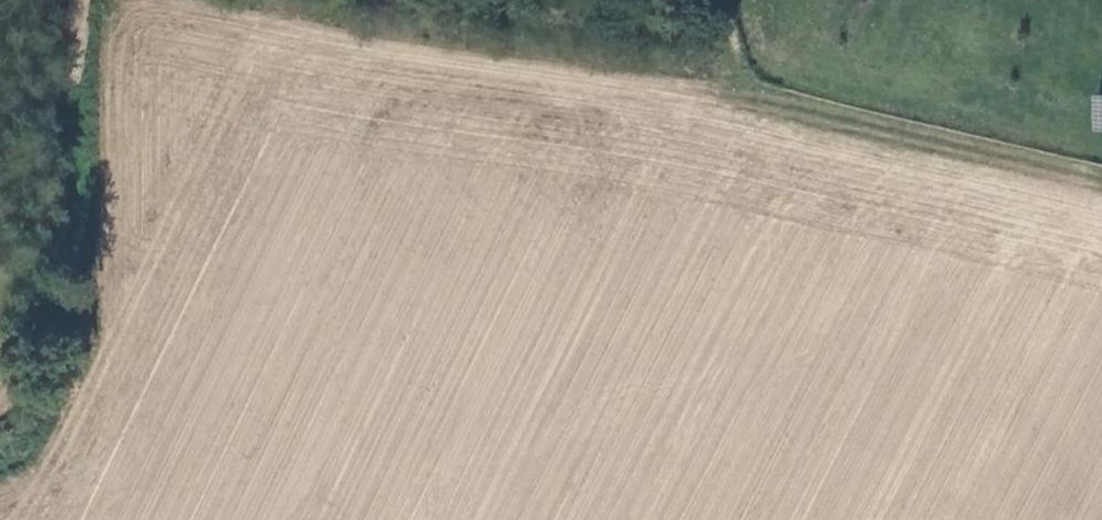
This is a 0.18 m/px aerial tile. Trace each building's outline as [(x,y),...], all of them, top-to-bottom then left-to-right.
[(1101,131),(1101,95),(1091,94),(1090,131),(1101,131)]
